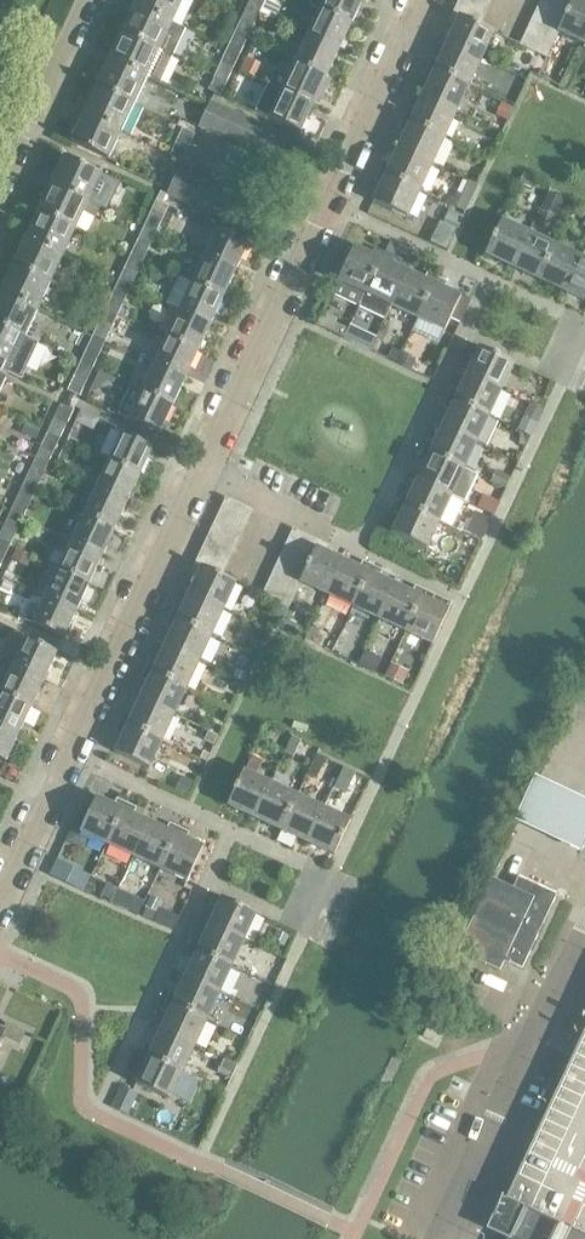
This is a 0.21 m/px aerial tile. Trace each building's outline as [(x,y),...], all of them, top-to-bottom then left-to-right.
[(136,7),(173,24),(184,0),(139,0),(136,7)] [(266,1),(263,0),(252,0),(248,9),(260,15),(266,1)] [(310,5),(321,11),(351,25),(363,0),(312,0),(310,5)] [(486,12),(460,0),(454,13),(480,26),(486,12)] [(492,0),(460,0),(486,12),(492,0)] [(572,4),(563,0),(542,0),(539,5),(566,18),(572,4)] [(572,4),(566,18),(559,31),(559,32),(584,44),(584,3),(584,2),(584,1),(584,0),(574,0),(572,4)] [(559,31),(566,18),(539,5),(533,19),(559,31)] [(173,24),(136,7),(124,34),(174,57),(187,30),(173,24)] [(254,29),(260,15),(248,9),(241,23),(254,29)] [(321,11),(308,38),(339,52),(351,25),(321,11)] [(494,32),(480,26),(454,13),(449,23),(456,26),(448,43),(482,59),(494,32)] [(553,44),(559,32),(559,31),(533,19),(527,32),(553,44)] [(247,42),(254,29),(241,23),(235,37),(247,42)] [(547,58),(553,44),(527,32),(521,44),(521,45),(547,58)] [(174,57),(124,34),(111,61),(148,79),(161,85),(174,57)] [(241,56),(247,42),(235,37),(228,51),(241,56)] [(308,38),(295,65),(326,80),(339,52),(308,38)] [(482,59),(448,43),(440,60),(433,57),(429,66),(470,85),(482,59)] [(234,70),(241,56),(228,51),(222,64),(234,70)] [(148,79),(111,61),(98,89),(135,106),(148,79)] [(228,83),(234,70),(222,64),(216,77),(228,83)] [(276,72),(269,86),(283,92),(313,106),(318,97),(322,99),(330,82),(326,80),(295,65),(289,79),(276,72)] [(470,85),(429,66),(424,76),(431,79),(423,97),(457,113),(470,85)] [(221,98),(228,83),(216,77),(209,92),(221,98)] [(269,86),(256,114),(269,120),(293,131),(300,135),(313,106),(283,92),(269,86)] [(135,106),(98,89),(85,116),(123,133),(135,106)] [(457,113),(423,97),(414,114),(408,111),(403,121),(444,140),(457,113)] [(211,134),(224,108),(211,101),(198,128),(211,134)] [(501,103),(496,115),(508,120),(513,108),(501,103)] [(225,140),(237,114),(224,108),(211,134),(225,140)] [(238,146),(250,120),(237,114),(225,140),(238,146)] [(123,133),(85,116),(73,144),(110,161),(123,133)] [(251,153),(263,126),(250,120),(238,146),(251,153)] [(444,140),(403,121),(399,131),(405,134),(398,150),(432,166),(444,140)] [(264,159),(277,132),(263,126),(251,153),(264,159)] [(189,147),(195,135),(183,129),(177,142),(189,147)] [(278,165),(290,139),(277,132),(264,159),(278,165)] [(182,162),(189,147),(177,142),(170,156),(182,162)] [(432,166),(398,150),(390,167),(384,164),(379,173),(420,192),(432,166)] [(64,158),(51,185),(89,202),(101,175),(64,158)] [(180,202),(192,176),(179,170),(167,195),(166,196),(180,202)] [(420,192),(379,173),(375,183),(381,186),(373,204),(407,220),(420,192)] [(524,175),(520,183),(530,188),(534,179),(524,175)] [(193,209),(205,182),(192,176),(180,202),(193,209)] [(463,179),(451,206),(465,212),(477,185),(463,179)] [(206,215),(218,188),(205,182),(193,209),(206,215)] [(51,185),(38,212),(76,230),(85,211),(96,216),(100,208),(89,202),(51,185)] [(219,221),(232,194),(218,188),(206,215),(219,221)] [(161,192),(157,201),(163,204),(166,196),(167,195),(161,192)] [(547,193),(540,209),(557,216),(564,200),(547,193)] [(232,227),(245,200),(232,194),(219,221),(232,227)] [(245,233),(258,207),(245,200),(232,227),(245,233)] [(157,201),(151,213),(163,219),(169,207),(163,204),(157,201)] [(449,210),(443,223),(458,229),(464,216),(449,210)] [(38,212),(26,240),(63,257),(76,230),(38,212)] [(156,234),(163,219),(151,213),(144,228),(156,234)] [(440,222),(430,243),(446,251),(456,230),(440,222)] [(512,268),(528,234),(501,222),(485,256),(512,268)] [(150,247),(156,234),(144,228),(138,241),(150,247)] [(236,271),(249,244),(219,230),(206,257),(236,271)] [(538,281),(554,247),(528,234),(512,268),(538,281)] [(26,240),(13,267),(50,285),(63,257),(26,240)] [(144,261),(150,247),(138,241),(131,256),(144,261)] [(565,294),(581,259),(554,247),(538,281),(565,294)] [(359,309),(385,254),(375,250),(372,256),(354,248),(331,296),(359,309)] [(386,321),(392,308),(408,274),(392,266),(395,259),(385,254),(359,309),(386,321)] [(138,274),(144,261),(131,256),(125,268),(138,274)] [(223,299),(236,271),(206,257),(193,284),(223,299)] [(581,259),(565,294),(584,303),(584,261),(581,259)] [(13,267),(0,294),(37,312),(50,285),(13,267)] [(131,289),(138,274),(125,268),(118,283),(131,289)] [(418,320),(437,279),(427,274),(424,281),(408,274),(392,308),(418,320)] [(210,326),(223,299),(193,284),(193,285),(180,279),(167,305),(180,311),(180,312),(210,326)] [(446,283),(437,279),(418,320),(444,332),(460,298),(443,290),(446,283)] [(125,301),(131,289),(118,283),(113,295),(125,301)] [(0,294),(0,328),(25,339),(25,338),(37,312),(0,294)] [(118,316),(125,301),(113,295),(106,310),(118,316)] [(112,328),(118,316),(106,310),(100,322),(112,328)] [(322,311),(316,324),(332,331),(338,318),(322,311)] [(198,353),(210,326),(180,312),(167,339),(198,353)] [(105,343),(112,328),(100,322),(93,338),(105,343)] [(349,324),(344,337),(371,349),(376,337),(349,324)] [(5,381),(8,375),(21,381),(39,344),(25,338),(25,339),(0,328),(0,378),(5,381)] [(100,355),(105,343),(93,338),(87,349),(100,355)] [(185,381),(198,353),(167,339),(154,366),(185,381)] [(512,364),(471,345),(466,355),(474,359),(466,375),(500,391),(512,364)] [(92,371),(100,355),(87,349),(80,365),(92,371)] [(401,352),(396,363),(411,370),(416,359),(401,352)] [(87,383),(92,371),(80,365),(75,377),(87,383)] [(172,408),(185,381),(154,366),(142,394),(172,408)] [(99,371),(90,392),(91,392),(112,387),(115,379),(99,371)] [(500,391),(466,375),(458,392),(451,389),(446,399),(487,418),(500,391)] [(80,398),(87,383),(75,377),(67,392),(80,398)] [(159,436),(172,408),(142,394),(129,421),(159,436)] [(487,418),(446,399),(442,408),(449,412),(441,428),(475,444),(487,418)] [(61,407),(55,419),(67,425),(73,412),(61,407)] [(81,411),(75,424),(94,432),(100,419),(81,411)] [(61,438),(67,425),(55,419),(48,432),(61,438)] [(27,423),(21,435),(37,442),(42,430),(27,423)] [(475,444),(441,428),(434,444),(427,441),(422,451),(463,470),(475,444)] [(54,452),(61,438),(48,432),(42,446),(54,452)] [(140,475),(152,448),(121,435),(109,461),(140,475)] [(48,465),(54,452),(42,446),(36,460),(48,465)] [(463,470),(422,451),(418,461),(425,464),(417,480),(451,496),(451,497),(463,503),(476,476),(463,470)] [(42,478),(48,465),(36,460),(29,473),(42,478)] [(127,502),(140,475),(109,461),(97,488),(127,502)] [(496,471),(491,482),(506,489),(511,478),(496,471)] [(35,492),(42,478),(29,473),(23,486),(35,492)] [(451,496),(417,480),(409,498),(402,494),(398,504),(438,523),(451,497),(451,496)] [(29,506),(35,492),(23,486),(17,500),(29,506)] [(115,530),(127,502),(97,488),(84,515),(115,530)] [(484,496),(478,508),(493,516),(499,504),(484,496)] [(252,510),(236,503),(225,498),(219,511),(245,524),(252,510)] [(22,519),(29,506),(17,500),(10,514),(22,519)] [(438,523),(398,504),(393,514),(400,517),(392,534),(426,550),(438,523)] [(239,537),(245,524),(219,511),(213,524),(239,537)] [(476,512),(466,533),(481,540),(491,519),(476,512)] [(16,532),(22,519),(10,514),(4,527),(16,532)] [(102,557),(115,530),(84,515),(71,543),(102,557)] [(457,522),(454,528),(462,532),(465,526),(457,522)] [(233,550),(239,537),(213,524),(206,538),(233,550)] [(16,532),(4,527),(0,535),(0,541),(10,546),(16,532)] [(313,557),(319,542),(293,530),(286,545),(313,557)] [(227,563),(233,550),(206,538),(200,551),(227,563)] [(10,546),(0,541),(0,558),(3,559),(10,546)] [(326,596),(342,562),(326,554),(329,547),(319,542),(313,557),(307,570),(300,584),(326,596)] [(89,584),(102,557),(71,543),(59,570),(89,584)] [(313,557),(286,545),(280,558),(307,570),(313,557)] [(16,549),(11,560),(27,567),(32,557),(16,549)] [(221,577),(227,563),(200,551),(194,564),(221,577)] [(307,570),(280,558),(274,571),(300,584),(307,570)] [(352,608),(372,567),(362,562),(359,569),(342,562),(326,596),(352,608)] [(235,584),(221,577),(194,564),(189,574),(196,577),(188,594),(223,610),(235,584)] [(379,621),(395,586),(378,578),(381,571),(372,567),(352,608),(379,621)] [(76,612),(89,584),(59,570),(46,598),(76,612)] [(294,597),(300,584),(274,571),(268,584),(294,597)] [(5,581),(1,588),(9,592),(13,584),(5,581)] [(294,597),(268,584),(262,596),(261,597),(288,610),(294,597)] [(406,633),(425,592),(415,587),(412,594),(395,586),(379,621),(406,633)] [(434,596),(425,592),(406,633),(433,646),(448,612),(431,603),(434,596)] [(223,610),(188,594),(181,612),(174,608),(169,618),(211,637),(223,610)] [(64,639),(76,612),(46,598),(33,625),(64,639)] [(211,637),(169,618),(165,627),(172,630),(164,647),(199,663),(211,637)] [(26,639),(13,666),(44,681),(57,654),(26,639)] [(199,663),(164,647),(156,664),(150,660),(145,670),(187,689),(199,663)] [(365,651),(359,663),(376,672),(383,659),(365,651)] [(31,708),(44,681),(13,666),(0,694),(31,708)] [(187,689),(145,670),(141,680),(147,683),(140,700),(174,716),(187,689)] [(31,708),(0,694),(0,727),(18,735),(31,708)] [(174,716),(140,700),(132,717),(125,714),(121,723),(162,742),(174,716)] [(162,742),(121,723),(116,733),(123,736),(115,753),(150,769),(162,742)] [(18,735),(0,727),(0,760),(5,763),(18,735)] [(209,732),(204,741),(214,746),(218,737),(209,732)] [(293,737),(285,753),(294,758),(302,741),(293,737)] [(204,752),(201,759),(208,762),(211,756),(204,752)] [(317,755),(308,775),(316,779),(326,760),(317,755)] [(254,757),(246,773),(255,777),(263,761),(254,757)] [(254,818),(270,784),(255,777),(246,773),(243,772),(227,806),(254,818)] [(182,777),(176,790),(188,796),(194,782),(182,777)] [(540,777),(517,823),(550,839),(582,854),(584,849),(584,798),(571,791),(540,777)] [(280,831),(296,797),(270,784),(254,818),(280,831)] [(307,843),(323,809),(296,797),(280,831),(307,843)] [(72,828),(66,842),(83,850),(89,837),(107,845),(126,804),(116,799),(113,806),(96,798),(80,832),(72,828)] [(126,804),(107,845),(133,858),(149,824),(133,816),(136,808),(126,804)] [(334,856),(350,822),(323,809),(307,843),(334,856)] [(149,824),(133,858),(159,870),(179,829),(169,824),(166,831),(149,824)] [(179,829),(159,870),(186,883),(202,849),(185,841),(188,833),(179,829)] [(57,861),(50,876),(86,892),(92,878),(57,861)] [(556,896),(520,879),(518,878),(513,889),(492,879),(458,952),(499,971),(503,962),(509,965),(510,963),(522,968),(556,896)] [(107,885),(100,899),(111,903),(117,889),(107,885)] [(117,889),(111,903),(138,916),(144,902),(117,889)] [(151,895),(146,906),(157,912),(162,900),(151,895)] [(255,914),(214,896),(210,905),(216,908),(209,925),(243,941),(255,914)] [(243,941),(209,925),(201,942),(194,938),(189,948),(231,967),(243,941)] [(282,929),(277,941),(288,946),(293,935),(282,929)] [(231,967),(189,948),(185,958),(192,961),(184,978),(218,994),(231,967)] [(218,994),(184,978),(176,995),(170,992),(165,1002),(206,1021),(218,994)] [(206,1021),(165,1002),(161,1011),(168,1015),(160,1031),(194,1047),(206,1021)] [(2,1036),(20,1044),(25,1033),(6,1024),(3,1030),(0,1029),(0,1040),(2,1036)] [(505,1200),(522,1208),(509,1236),(508,1238),(584,1238),(584,1030),(505,1200)] [(194,1047),(160,1031),(153,1048),(146,1044),(142,1054),(182,1073),(194,1047)] [(182,1073),(142,1054),(137,1064),(144,1067),(136,1085),(169,1100),(182,1073)] [(122,1086),(111,1107),(128,1115),(138,1093),(122,1086)]
